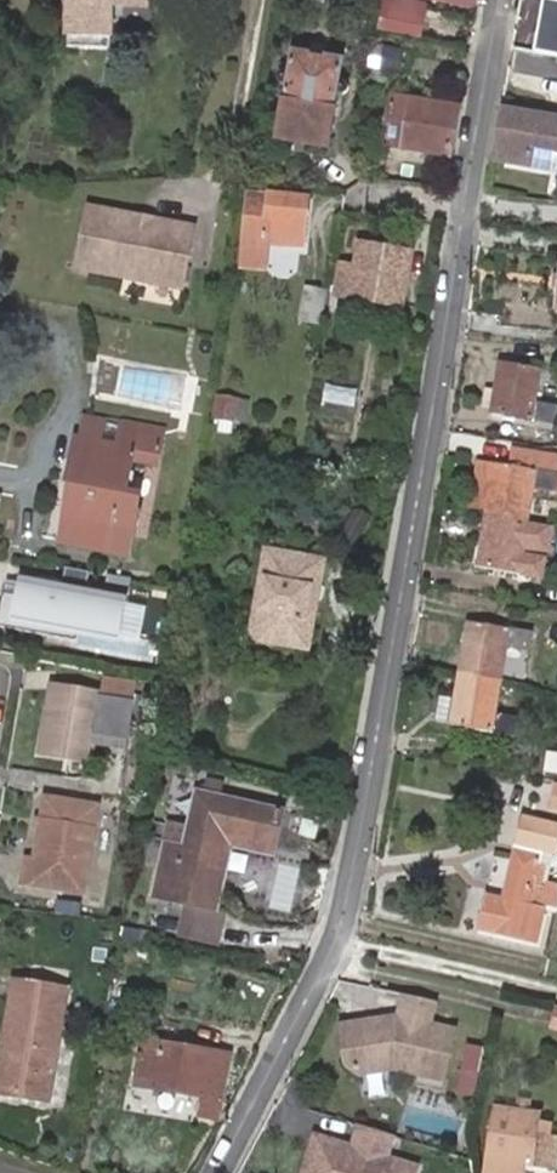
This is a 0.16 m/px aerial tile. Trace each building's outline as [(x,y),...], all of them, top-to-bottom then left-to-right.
[(111,52),(113,7),(126,8),(125,33),(153,35),(154,0),(78,0),(77,6),(72,6),(70,50),(111,52)] [(541,2),(532,56),(556,61),(556,4),(541,2)] [(340,80),(344,61),(292,52),(290,71),(284,72),(282,73),(279,77),(280,81),(284,84),(287,85),(284,102),(287,103),(281,140),(326,148),(332,110),(335,110),(338,94),(345,94),(348,92),(349,90),(349,86),(348,82),(344,81),(340,80)] [(386,148),(451,160),(458,124),(460,109),(396,97),(386,148)] [(556,171),(556,118),(502,108),(493,160),(556,171)] [(378,148),(375,164),(400,169),(403,153),(378,148)] [(311,200),(251,195),(247,241),(245,266),(266,268),(269,243),(303,246),(305,225),(309,225),(311,200)] [(91,209),(79,271),(182,290),(193,228),(91,209)] [(412,253),(361,244),(357,266),(345,262),(340,289),(352,291),(351,296),(401,305),(412,253)] [(182,290),(128,280),(126,294),(179,304),(182,290)] [(329,292),(311,288),(305,321),(323,325),(329,292)] [(501,360),(492,410),(555,423),(556,408),(556,405),(536,401),(541,368),(501,360)] [(123,369),(120,391),(169,398),(173,376),(123,369)] [(250,400),(216,394),(211,417),(247,423),(250,400)] [(133,495),(140,460),(143,450),(164,454),(167,435),(89,422),(85,441),(79,440),(66,520),(102,526),(96,552),(136,559),(148,498),(133,495)] [(556,475),(556,466),(556,453),(511,446),(508,468),(556,475)] [(143,450),(140,460),(162,463),(164,454),(143,450)] [(488,513),(527,519),(532,489),(554,492),(556,475),(508,468),(494,466),(494,470),(473,467),(468,509),(488,511),(488,513)] [(526,524),(527,519),(488,513),(481,567),(543,575),(545,558),(524,555),(524,551),(551,555),(555,528),(526,524)] [(102,526),(66,520),(61,545),(96,552),(102,526)] [(263,640),(308,648),(326,562),(271,551),(255,632),(263,640)] [(108,648),(117,604),(20,586),(19,596),(0,593),(0,628),(108,648)] [(470,622),(461,674),(501,680),(507,645),(529,649),(531,631),(470,622)] [(501,680),(461,674),(457,707),(441,705),(439,724),(453,726),(514,736),(517,718),(496,715),(501,680)] [(137,686),(105,681),(103,699),(134,703),(137,686)] [(102,690),(48,682),(36,757),(90,765),(102,690)] [(134,703),(103,699),(97,738),(129,742),(134,703)] [(129,742),(97,738),(96,746),(128,751),(129,742)] [(208,779),(205,793),(223,797),(225,782),(208,779)] [(280,821),(283,810),(223,797),(205,793),(201,792),(193,825),(176,821),(158,897),(188,903),(209,908),(225,833),(272,843),(277,821),(280,821)] [(85,895),(101,809),(51,800),(41,860),(34,859),(30,885),(85,895)] [(522,816),(515,842),(554,854),(556,843),(556,826),(522,816)] [(209,908),(222,910),(236,848),(270,856),(272,843),(225,833),(209,908)] [(556,908),(556,885),(546,882),(544,881),(542,888),(534,886),(539,866),(541,858),(514,851),(513,860),(501,900),(489,897),(481,929),(538,943),(546,911),(543,910),(545,905),(556,908)] [(550,869),(539,866),(534,886),(542,888),(544,881),(546,882),(550,869)] [(209,908),(188,903),(181,934),(220,943),(227,913),(227,912),(222,910),(209,908)] [(3,1095),(47,1103),(65,992),(13,983),(2,1049),(10,1051),(3,1095)] [(431,1023),(437,1000),(404,993),(399,1016),(345,1023),(350,1061),(362,1071),(395,1066),(443,1077),(455,1029),(431,1023)] [(232,1052),(144,1039),(138,1087),(204,1097),(201,1118),(222,1121),(232,1052)] [(3,1095),(10,1051),(2,1049),(0,1061),(0,1095),(3,1095)] [(514,1160),(525,1162),(533,1163),(556,1166),(556,1157),(556,1134),(537,1131),(540,1114),(499,1108),(492,1157),(514,1160)] [(316,1134),(303,1172),(411,1172),(414,1164),(385,1156),(392,1132),(361,1122),(353,1145),(352,1145),(350,1151),(340,1148),(338,1141),(316,1134)] [(514,1160),(492,1157),(489,1156),(486,1172),(512,1172),(514,1160)] [(514,1160),(512,1172),(523,1172),(525,1162),(514,1160)]
